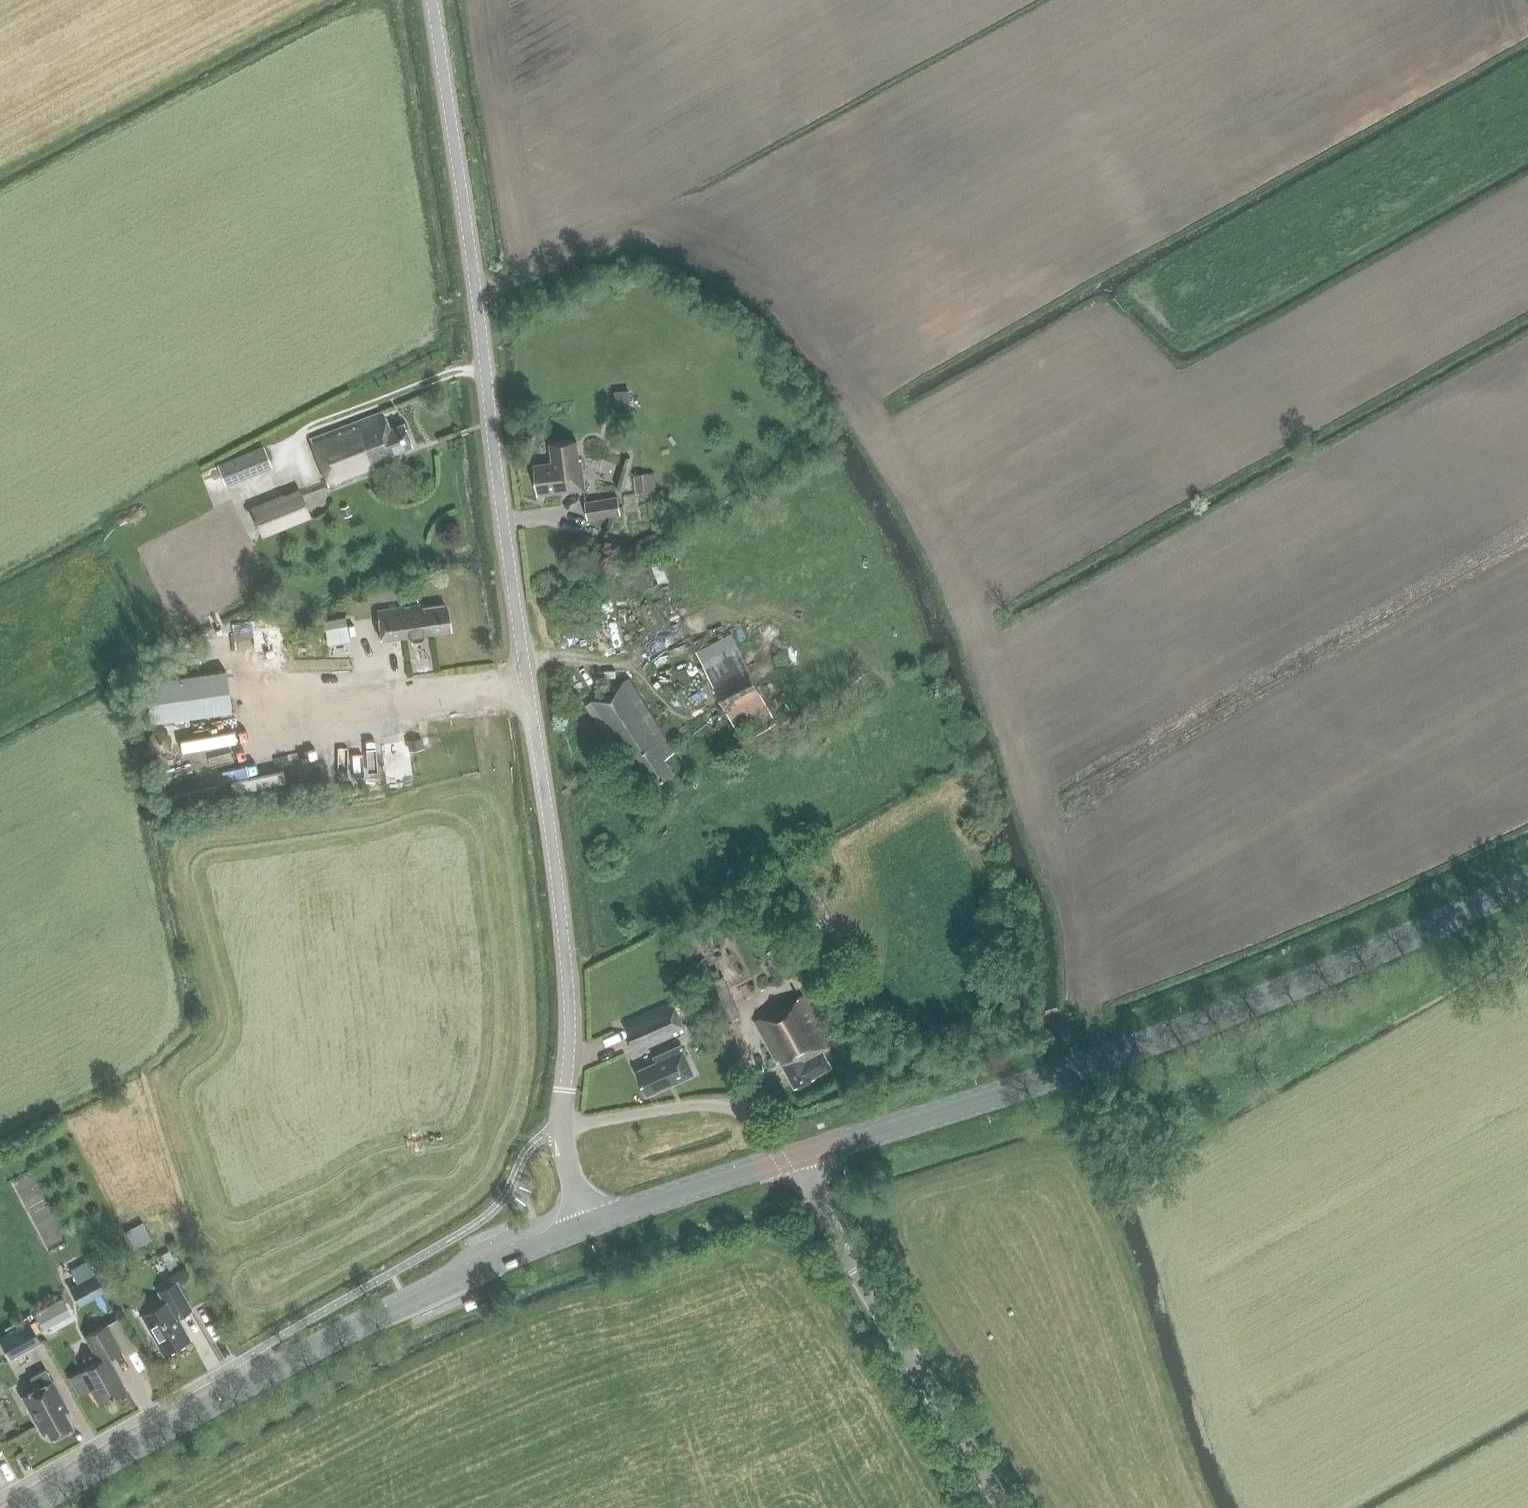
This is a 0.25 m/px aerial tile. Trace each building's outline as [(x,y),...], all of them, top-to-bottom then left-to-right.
[(635,387),(619,388),(620,410),(636,410),(635,387)] [(389,455),(411,447),(402,424),(390,428),(384,412),(373,416),(311,439),(329,487),(372,471),(370,469),(391,461),(389,455)] [(582,459),(579,459),(576,439),(550,443),(552,463),(535,465),(539,495),(585,489),(582,459)] [(262,446),(216,464),(224,485),(270,466),(262,446)] [(648,472),(634,474),(636,493),(650,491),(649,484),(648,472)] [(311,517),(299,486),(249,506),(261,537),(311,517)] [(621,514),(618,496),(585,501),(588,519),(621,514)] [(615,596),(658,585),(652,560),(609,571),(615,596)] [(377,611),(381,640),(409,636),(409,639),(413,641),(421,640),(423,637),(423,634),(450,631),(446,606),(444,607),(444,605),(422,608),(422,605),(377,611)] [(326,617),(330,641),(353,638),(350,614),(326,617)] [(774,716),(730,633),(696,651),(739,734),(774,716)] [(225,670),(144,681),(150,723),(230,712),(225,670)] [(666,759),(675,753),(629,679),(587,705),(621,761),(633,751),(654,786),(675,773),(666,759)] [(199,791),(235,782),(233,770),(250,766),(247,754),(193,768),(199,791)] [(745,890),(734,896),(742,911),(751,907),(747,900),(749,899),(745,890)] [(720,977),(717,969),(703,975),(707,983),(705,984),(722,1023),(740,1015),(723,976),(720,977)] [(829,1049),(832,1048),(821,1025),(806,996),(757,1020),(778,1063),(782,1061),(795,1088),(816,1078),(815,1077),(832,1068),(825,1053),(830,1051),(829,1049)] [(625,1024),(637,1051),(686,1030),(674,1002),(625,1024)] [(694,1073),(682,1044),(655,1056),(657,1061),(637,1070),(648,1093),(694,1073)] [(124,1231),(133,1250),(151,1241),(142,1223),(124,1231)] [(180,1268),(169,1250),(158,1257),(169,1275),(180,1268)] [(104,1291),(87,1260),(67,1271),(75,1284),(68,1288),(78,1306),(104,1291)] [(178,1318),(191,1311),(176,1282),(158,1292),(164,1303),(141,1316),(163,1355),(190,1340),(178,1318)] [(63,1295),(37,1308),(44,1324),(70,1311),(63,1295)] [(29,1321),(0,1336),(0,1339),(10,1358),(40,1342),(29,1321)] [(80,1372),(81,1372),(69,1379),(78,1394),(89,1388),(98,1405),(126,1390),(108,1358),(121,1351),(106,1325),(84,1337),(98,1362),(80,1372)] [(46,1432),(50,1439),(71,1428),(64,1413),(68,1411),(46,1369),(30,1378),(36,1389),(22,1397),(42,1435),(46,1432)]
